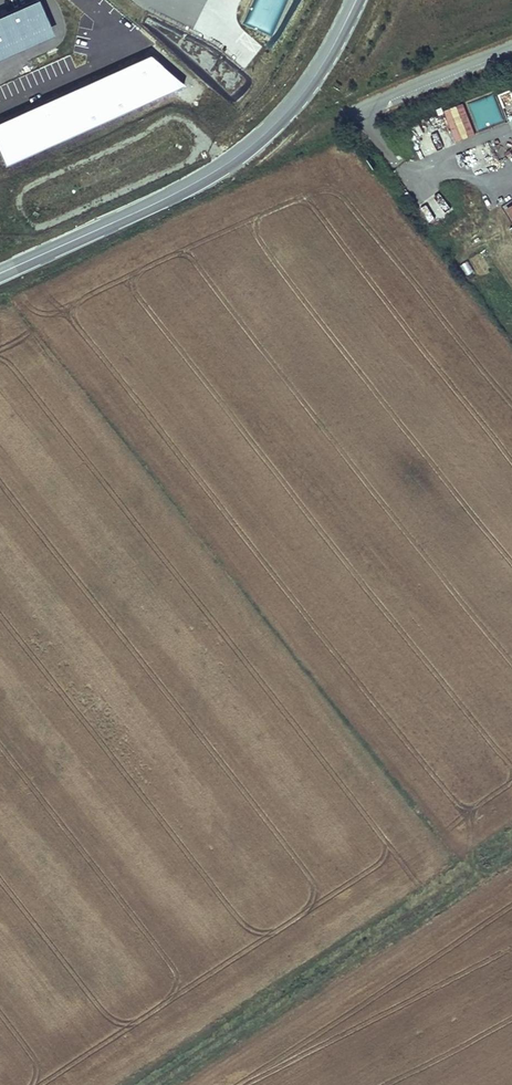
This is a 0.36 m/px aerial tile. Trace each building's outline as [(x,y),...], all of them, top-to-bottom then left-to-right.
[(50,34),(36,3),(0,19),(0,56),(50,34)] [(232,96),(246,81),(237,74),(223,89),(232,96)] [(478,129),(503,121),(494,94),(469,103),(478,129)] [(455,141),(475,135),(464,103),(444,110),(455,141)] [(489,165),(487,146),(470,148),(472,167),(489,165)]
